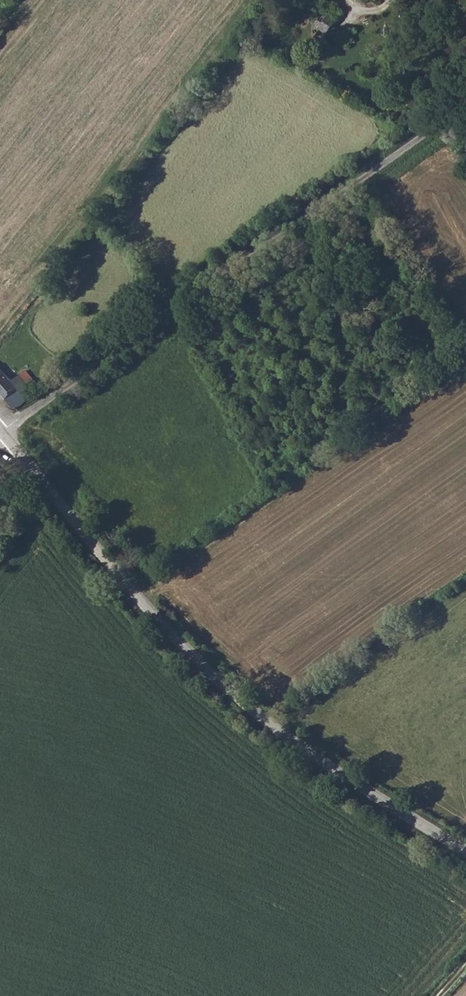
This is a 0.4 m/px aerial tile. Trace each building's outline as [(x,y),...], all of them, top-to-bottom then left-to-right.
[(324,45),(331,49),(341,31),(334,27),(324,45)] [(28,402),(21,395),(29,388),(18,375),(11,380),(8,376),(6,378),(0,371),(0,394),(16,412),(28,402)]
